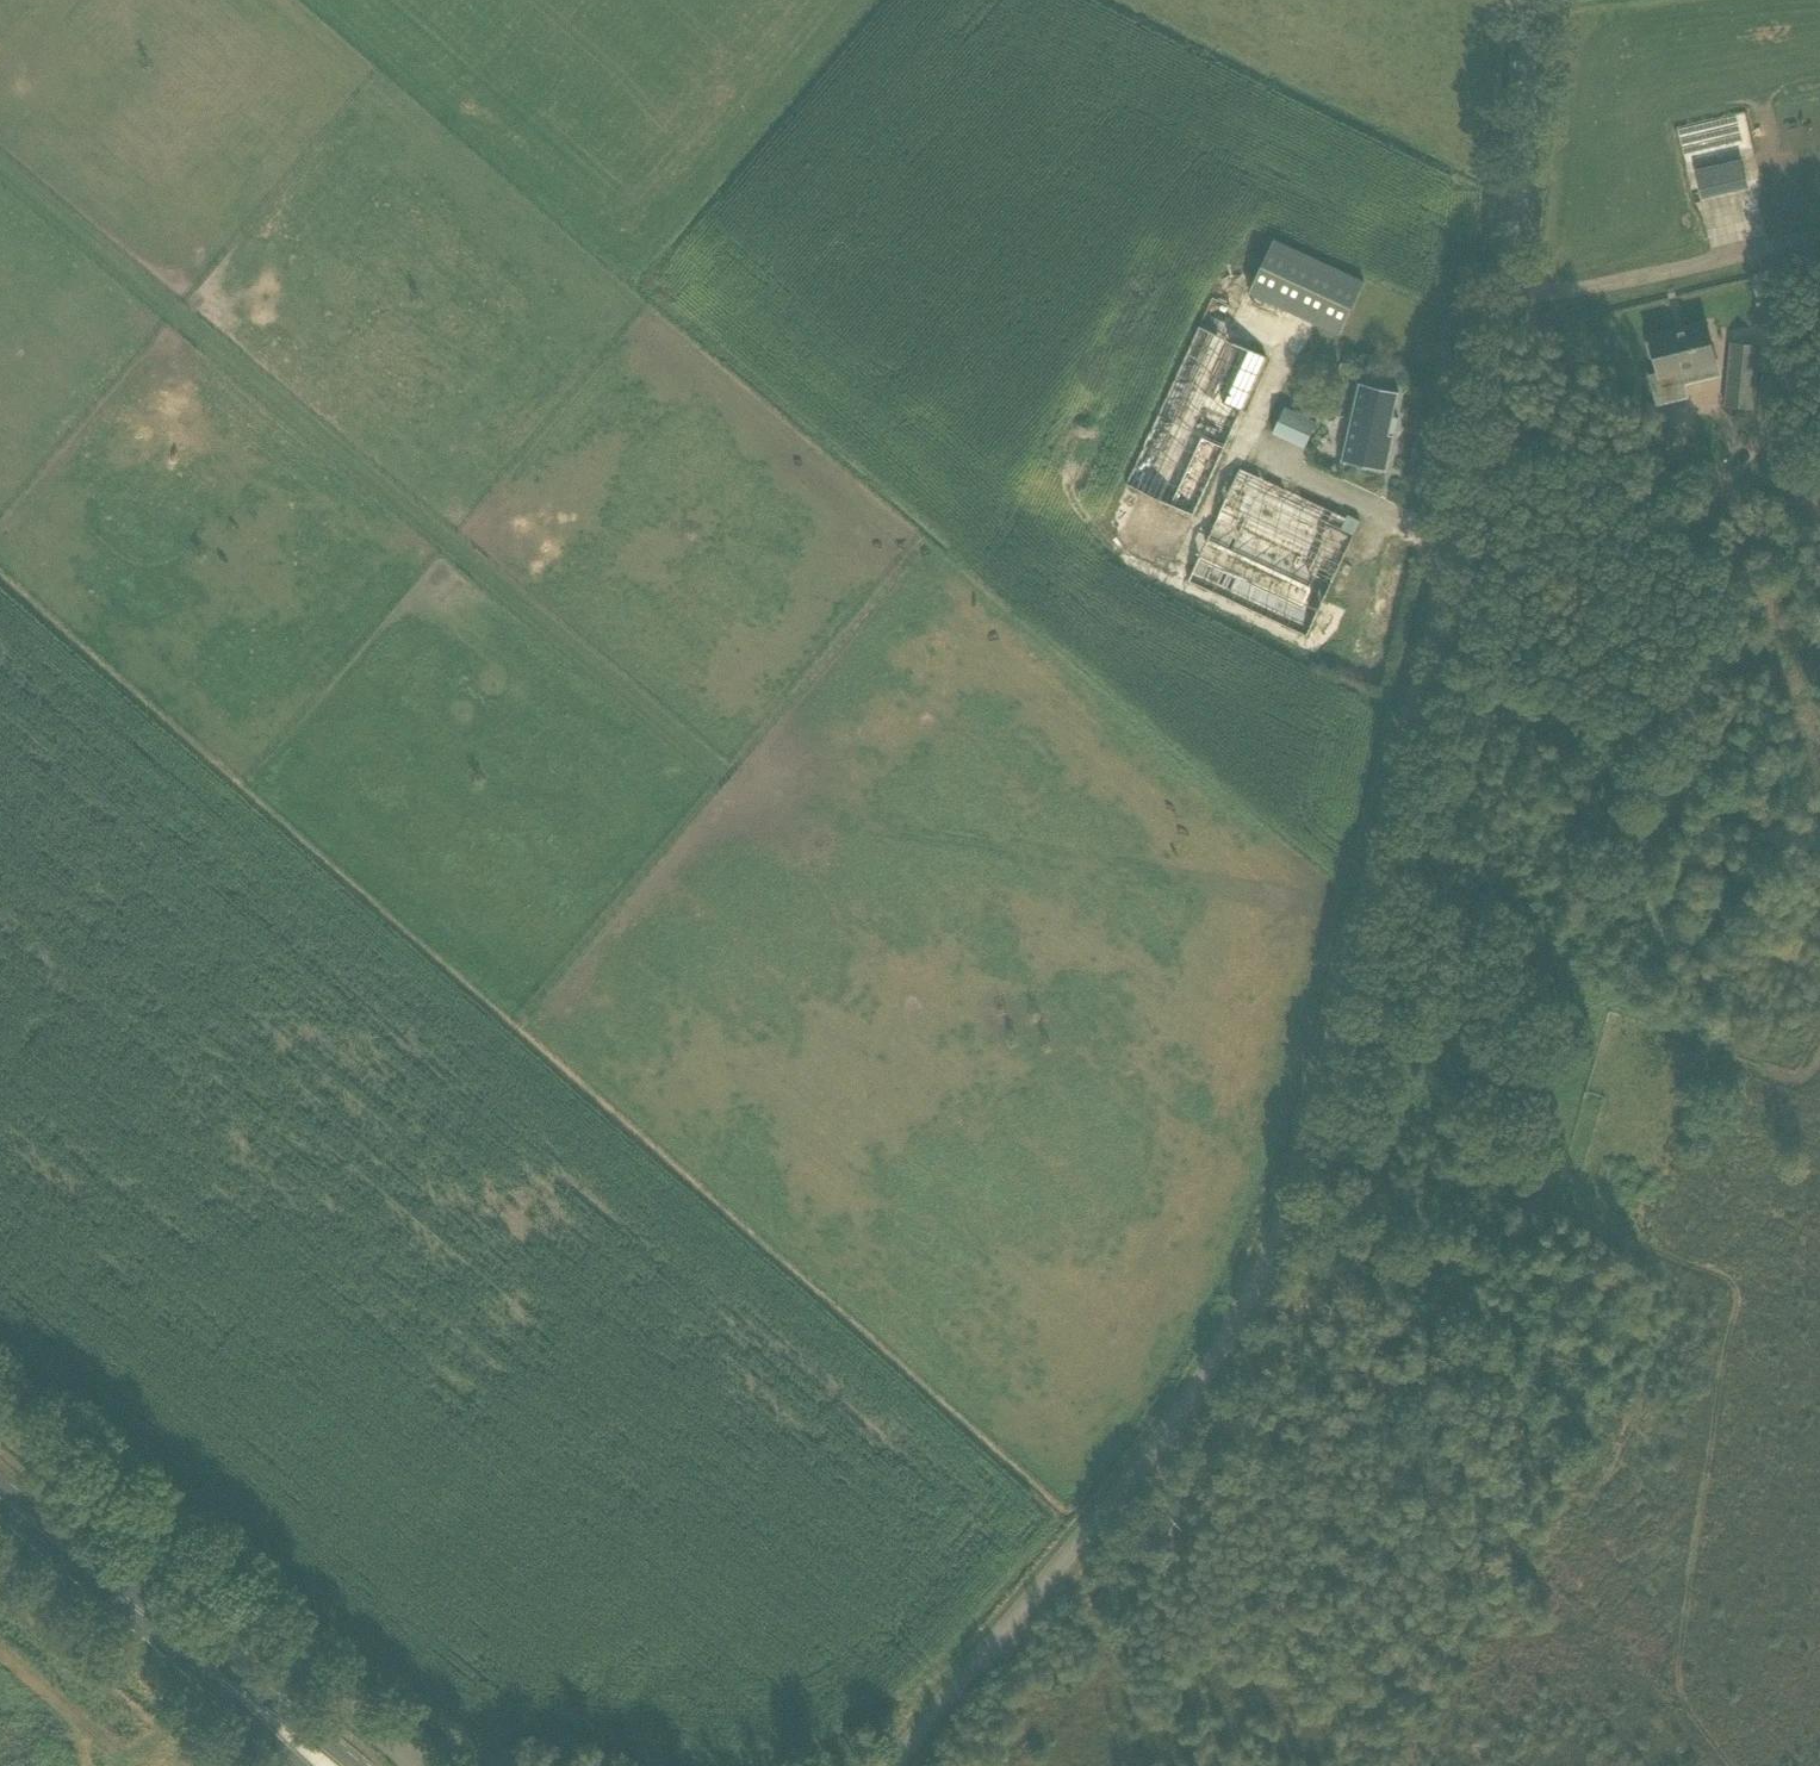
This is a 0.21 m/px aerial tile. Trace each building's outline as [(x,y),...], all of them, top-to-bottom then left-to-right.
[(1754,187),(1750,151),(1701,157),(1706,193),(1754,187)] [(1363,283),(1273,242),(1249,293),(1340,335),(1363,283)] [(1708,322),(1648,336),(1658,379),(1660,379),(1678,375),(1680,384),(1700,379),(1698,370),(1716,366),(1718,365),(1708,322)] [(1149,389),(1120,469),(1132,473),(1129,482),(1206,510),(1265,347),(1198,323),(1171,396),(1149,389)] [(1760,344),(1730,342),(1725,407),(1755,410),(1760,344)] [(1360,382),(1342,461),(1386,471),(1395,435),(1390,434),(1400,391),(1360,382)] [(1287,405),(1276,433),(1312,446),(1323,418),(1287,405)] [(1284,478),(1268,511),(1337,544),(1353,511),(1284,478)]
